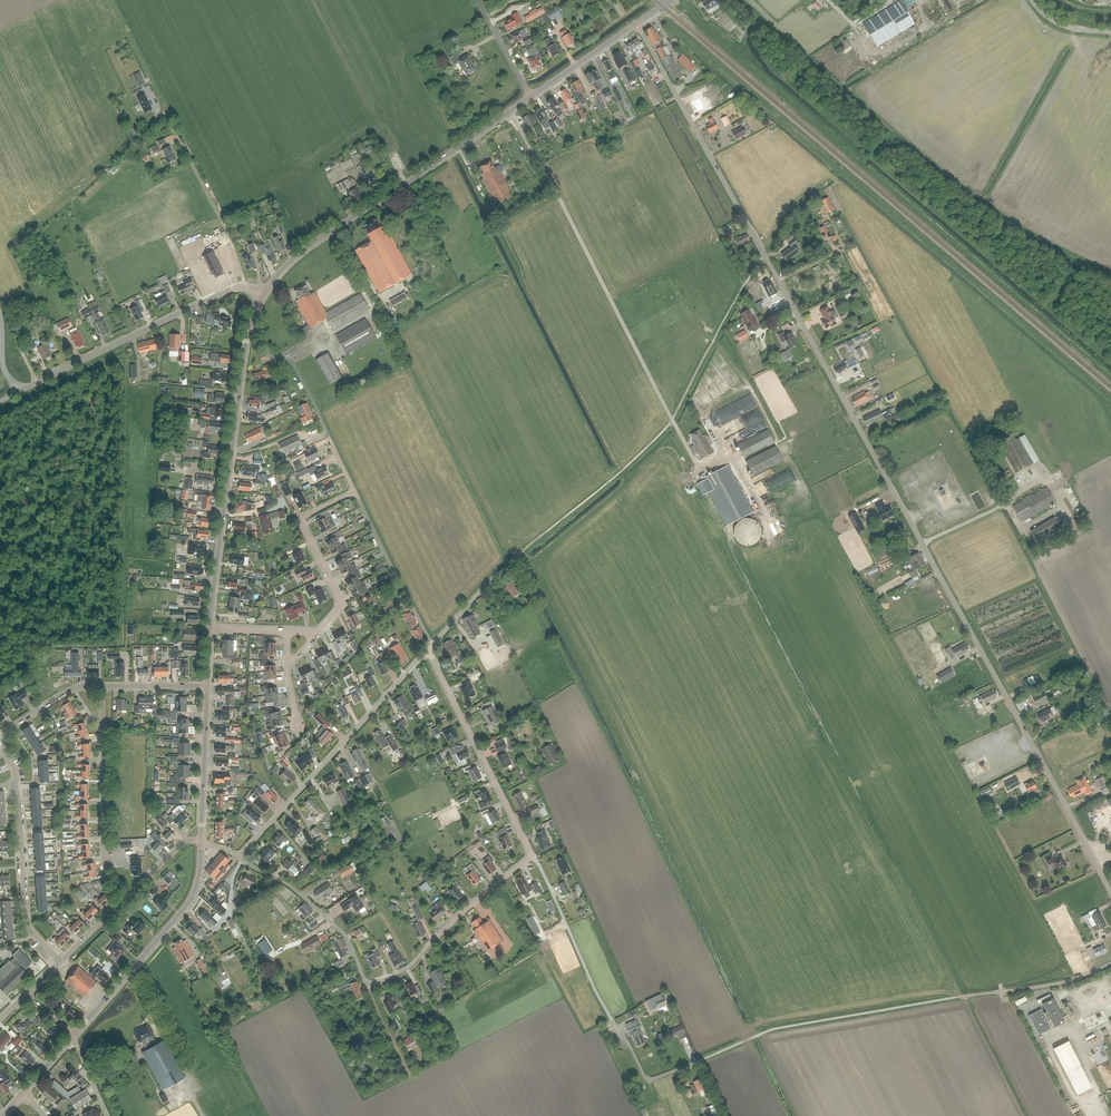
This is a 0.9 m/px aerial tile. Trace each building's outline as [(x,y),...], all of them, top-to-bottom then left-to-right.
[(702,3),(707,10),(716,4),(717,5),(720,3),(722,5),(725,3),(723,0),(707,0),(702,3)] [(901,1),(863,24),(877,47),(915,24),(901,1)] [(816,2),(813,5),(818,10),(821,7),(816,2)] [(560,7),(547,14),(548,17),(562,10),(560,7)] [(536,9),(529,13),(533,20),(540,16),(536,9)] [(509,30),(522,23),(517,13),(512,16),(513,18),(504,23),(509,30)] [(653,45),(656,51),(657,50),(674,80),(682,76),(665,45),(661,47),(658,42),(661,41),(656,32),(655,33),(652,28),(647,30),(650,36),(648,37),(653,45)] [(516,42),(527,36),(523,29),(512,35),(516,42)] [(567,47),(575,43),(570,34),(564,37),(564,35),(567,33),(565,29),(560,32),(563,38),(562,38),(567,47)] [(529,37),(523,40),(526,46),(532,42),(529,37)] [(644,46),(642,42),(641,43),(637,38),(632,42),(638,51),(644,46)] [(552,57),(560,53),(556,44),(555,44),(552,39),(546,43),(548,48),(552,57)] [(634,54),(638,51),(632,42),(626,46),(629,51),(628,52),(631,56),(634,54)] [(542,66),(540,63),(541,62),(539,59),(541,58),(539,54),(540,54),(538,50),(537,50),(535,46),(527,50),(532,58),(528,60),(532,67),(532,69),(532,70),(535,71),(537,70),(538,68),(542,66)] [(691,73),(697,67),(678,50),(676,52),(681,57),(677,61),(691,73)] [(625,65),(627,64),(624,57),(623,58),(620,52),(613,56),(615,60),(614,60),(619,69),(625,65)] [(464,70),(467,75),(470,74),(474,72),(476,70),(475,69),(476,68),(473,62),(472,63),(471,60),(470,60),(468,56),(460,60),(457,54),(450,58),(454,65),(458,63),(462,70),(464,70)] [(612,76),(615,74),(608,60),(603,63),(607,72),(610,71),(612,76)] [(648,63),(645,64),(651,75),(656,71),(653,65),(650,67),(648,63)] [(599,89),(602,88),(598,80),(601,79),(596,69),(590,72),(599,89)] [(640,69),(635,71),(635,72),(638,78),(643,75),(640,69)] [(607,72),(606,73),(609,78),(610,80),(611,80),(616,77),(615,74),(612,76),(610,71),(607,72)] [(140,72),(133,75),(138,87),(145,84),(140,72)] [(597,90),(599,89),(590,72),(585,75),(590,84),(593,83),(597,90)] [(632,72),(625,76),(629,83),(636,79),(632,72)] [(576,94),(582,105),(587,102),(584,96),(586,94),(584,90),(579,80),(572,84),(574,87),(573,87),(575,91),(577,93),(576,94)] [(609,89),(602,93),(605,99),(612,95),(609,89)] [(570,100),(572,99),(570,95),(568,95),(565,90),(561,92),(563,96),(562,96),(565,103),(560,105),(566,115),(568,114),(566,110),(573,106),(570,100)] [(145,112),(153,109),(146,93),(138,97),(145,112)] [(596,97),(593,99),(597,107),(599,111),(605,108),(603,104),(599,96),(596,97)] [(547,102),(558,118),(564,114),(561,110),(559,112),(555,107),(558,105),(553,98),(547,102)] [(700,98),(693,102),(698,112),(705,108),(700,98)] [(577,111),(576,112),(580,120),(585,118),(581,110),(580,110),(578,104),(576,105),(579,111),(577,111)] [(540,107),(535,110),(538,115),(537,117),(542,124),(546,122),(549,120),(547,117),(547,116),(544,112),(543,112),(540,107)] [(529,129),(536,124),(533,119),(532,120),(529,114),(523,118),(527,123),(526,124),(529,129)] [(727,116),(722,119),(726,127),(732,124),(727,116)] [(710,133),(718,129),(712,117),(708,119),(711,124),(706,127),(710,133)] [(559,128),(563,125),(558,118),(554,121),(559,128)] [(553,121),(549,124),(553,132),(558,129),(553,121)] [(539,125),(534,128),(538,133),(543,130),(539,125)] [(732,132),(736,139),(745,134),(744,132),(747,131),(745,128),(743,130),(741,127),(732,132)] [(132,128),(128,131),(132,139),(136,137),(132,128)] [(161,151),(157,145),(151,148),(154,154),(161,151)] [(167,164),(177,159),(171,145),(163,149),(167,157),(164,159),(167,164)] [(370,145),(362,149),(365,154),(372,149),(370,145)] [(495,206),(513,197),(501,172),(499,173),(496,167),(495,168),(491,162),(481,167),(484,173),(481,175),(483,179),(482,179),(495,206)] [(359,166),(357,168),(362,176),(365,175),(362,169),(361,167),(360,168),(359,166)] [(371,187),(378,184),(373,174),(366,178),(371,187)] [(361,196),(352,180),(349,181),(348,180),(337,185),(340,192),(348,188),(352,195),(354,194),(356,199),(361,196)] [(831,211),(834,209),(830,204),(832,203),(828,197),(821,201),(822,203),(820,204),(826,214),(829,212),(831,211)] [(378,289),(380,293),(412,275),(411,272),(391,236),(389,236),(388,233),(386,234),(382,228),(381,228),(376,220),(365,227),(366,230),(363,231),(366,236),(368,235),(371,242),(356,250),(375,286),(378,289)] [(820,229),(825,239),(831,235),(825,225),(820,229)] [(728,226),(722,230),(726,238),(733,234),(731,230),(730,230),(728,226)] [(790,233),(783,237),(788,243),(794,238),(790,233)] [(738,246),(750,240),(747,234),(741,237),(741,236),(734,240),(738,246)] [(279,251),(284,249),(283,246),(284,243),(283,240),(280,241),(278,236),(273,238),(277,248),(278,250),(279,251)] [(794,238),(788,243),(791,247),(794,244),(795,246),(798,244),(794,238)] [(253,243),(248,245),(251,253),(256,251),(253,243)] [(275,260),(274,258),(276,257),(271,246),(266,248),(264,244),(258,247),(262,255),(265,253),(268,261),(270,260),(271,262),(275,260)] [(791,247),(781,254),(787,262),(800,252),(797,248),(795,246),(794,244),(791,247)] [(213,251),(203,256),(212,276),(214,275),(216,279),(224,275),(222,272),(223,271),(213,251)] [(250,256),(245,257),(244,251),(241,252),(242,258),(246,270),(254,268),(250,256)] [(191,287),(194,285),(191,278),(183,282),(185,285),(178,288),(182,295),(192,290),(191,287)] [(770,281),(769,280),(764,283),(765,284),(763,285),(770,297),(771,297),(774,302),(780,299),(777,294),(778,293),(771,280),(770,281)] [(166,294),(171,292),(167,284),(162,286),(165,291),(161,293),(162,295),(154,299),(159,307),(169,301),(166,294)] [(299,308),(308,325),(305,327),(300,330),(304,337),(309,334),(308,332),(313,329),(313,327),(327,319),(333,330),(369,310),(360,294),(326,313),(314,292),(310,294),(306,287),(295,293),(299,300),(296,302),(300,308),(299,308)] [(404,292),(390,301),(393,307),(408,298),(404,292)] [(136,321),(143,318),(139,310),(142,309),(138,301),(134,303),(136,307),(130,310),(136,321)] [(81,311),(84,318),(94,313),(97,312),(100,310),(97,304),(81,311)] [(838,317),(834,310),(831,311),(829,306),(821,310),(823,315),(825,320),(821,321),(825,329),(831,326),(831,327),(837,324),(834,319),(838,317)] [(749,310),(741,314),(748,328),(750,327),(753,332),(760,328),(757,323),(753,315),(752,315),(749,310)] [(218,316),(219,312),(212,311),(211,314),(207,313),(205,323),(214,324),(214,320),(216,320),(217,319),(219,319),(217,325),(230,327),(231,322),(229,322),(230,319),(218,316)] [(60,331),(72,325),(68,318),(56,324),(60,331)] [(108,332),(110,331),(103,318),(101,320),(98,321),(96,322),(102,335),(104,334),(105,335),(109,333),(108,332)] [(347,355),(377,338),(365,318),(336,335),(347,355)] [(73,341),(76,347),(79,346),(79,347),(84,345),(83,344),(84,343),(83,341),(84,340),(79,330),(70,334),(72,338),(71,339),(72,341),(73,341)] [(749,338),(744,331),(736,336),(740,343),(749,338)] [(794,337),(792,333),(786,337),(783,333),(777,336),(782,344),(785,342),(790,349),(797,345),(793,338),(794,337)] [(180,335),(170,335),(170,347),(180,348),(180,335)] [(38,345),(36,340),(28,344),(31,349),(38,345)] [(157,349),(154,340),(138,344),(140,353),(157,349)] [(50,356),(52,355),(46,344),(37,348),(43,359),(45,358),(46,360),(51,357),(50,356)] [(859,348),(855,350),(860,358),(864,355),(859,348)] [(784,362),(790,359),(786,352),(780,355),(784,362)] [(229,363),(230,356),(214,354),(213,359),(220,360),(220,362),(221,362),(221,363),(224,363),(224,362),(229,363)] [(329,385),(342,378),(328,354),(315,361),(329,385)] [(846,361),(844,362),(847,369),(857,363),(856,361),(848,364),(846,361)] [(835,367),(834,368),(836,372),(838,372),(839,373),(847,369),(844,362),(835,367)] [(262,367),(263,371),(259,372),(259,373),(252,374),(253,380),(260,379),(260,380),(268,378),(267,374),(274,373),(272,364),(262,367)] [(221,374),(221,373),(212,372),(211,380),(217,380),(218,374),(221,374)] [(227,375),(221,374),(218,374),(217,380),(217,383),(220,383),(220,381),(226,382),(227,375)] [(203,380),(202,387),(205,387),(205,388),(212,389),(213,382),(203,380)] [(869,399),(872,397),(869,393),(866,394),(865,392),(854,399),(855,400),(853,401),(856,406),(858,405),(858,406),(870,400),(869,399)] [(208,394),(207,400),(214,401),(214,402),(224,403),(225,395),(221,395),(221,393),(216,393),(215,395),(211,395),(208,394)] [(250,401),(249,406),(255,407),(255,408),(259,409),(260,404),(265,405),(265,402),(266,396),(261,395),(261,397),(255,397),(254,398),(254,400),(254,401),(250,401)] [(309,415),(311,413),(307,404),(304,405),(304,404),(297,407),(300,413),(302,418),(300,419),(302,425),(311,420),(309,415)] [(207,407),(206,415),(210,416),(217,417),(222,417),(223,409),(215,408),(211,408),(210,407),(207,407)] [(267,416),(277,412),(276,408),(265,412),(267,416)] [(895,411),(894,408),(890,410),(890,409),(885,411),(886,412),(882,414),(880,410),(863,418),(867,426),(884,417),(885,419),(890,416),(890,414),(892,413),(891,413),(892,412),(893,415),(896,413),(895,411)] [(264,423),(264,419),(262,419),(257,418),(257,415),(257,414),(252,413),(252,414),(248,414),(247,420),(252,420),(252,421),(256,422),(256,421),(264,423)] [(890,427),(901,422),(897,414),(886,420),(890,427)] [(221,431),(222,425),(218,424),(208,422),(208,425),(207,430),(216,432),(216,431),(221,431)] [(249,443),(264,437),(260,428),(253,431),(246,435),(247,436),(245,437),(247,442),(249,441),(249,443)] [(744,457),(774,441),(768,430),(738,446),(744,457)] [(700,431),(691,436),(694,442),(692,443),(702,460),(714,454),(704,436),(703,437),(700,431)] [(1016,474),(1039,461),(1025,435),(1016,440),(1013,434),(1001,441),(1005,447),(1003,448),(1007,455),(1006,457),(1016,474)] [(300,443),(297,435),(278,444),(281,452),(283,451),(284,453),(298,447),(299,450),(307,447),(305,441),(300,443)] [(208,448),(207,453),(203,452),(202,457),(210,458),(210,454),(217,454),(218,447),(212,447),(213,446),(208,445),(209,442),(200,441),(200,447),(201,447),(208,448)] [(746,461),(746,463),(753,477),(783,461),(775,446),(746,461)] [(304,454),(308,461),(318,456),(315,449),(304,454)] [(294,462),(293,460),(298,458),(296,454),(288,457),(291,463),(294,462)] [(300,461),(294,464),(297,470),(302,467),(300,461)] [(160,466),(160,471),(163,472),(170,472),(171,465),(160,464),(160,466)] [(240,468),(240,473),(241,473),(241,475),(250,476),(249,477),(255,478),(255,477),(256,470),(259,470),(259,469),(260,467),(251,466),(251,468),(242,467),(242,468),(240,468)] [(314,474),(317,480),(328,475),(325,467),(317,470),(315,466),(307,469),(310,476),(314,474)] [(704,481),(698,485),(704,496),(710,493),(727,526),(753,512),(729,466),(707,478),(704,479),(703,479),(704,481)] [(256,470),(255,477),(257,477),(256,481),(257,481),(266,482),(267,475),(261,474),(258,474),(258,472),(259,472),(259,470),(256,470)] [(213,484),(214,478),(211,478),(211,476),(196,475),(195,484),(209,485),(209,484),(211,485),(211,483),(213,484)] [(192,490),(192,486),(193,479),(185,478),(184,489),(192,490)] [(286,485),(285,481),(280,483),(287,496),(292,493),(288,484),(286,485)] [(250,492),(251,486),(251,484),(239,483),(239,486),(238,486),(238,488),(239,489),(238,490),(250,492)] [(322,483),(315,486),(317,492),(321,490),(324,496),(336,491),(332,483),(324,487),(322,483)] [(1047,487),(1013,506),(1021,522),(1049,506),(1050,508),(1052,507),(1051,505),(1056,502),(1047,487)] [(298,508),(307,504),(301,492),(292,496),(298,508)] [(211,503),(212,496),(198,494),(197,501),(202,502),(211,503)] [(272,496),(264,497),(267,502),(269,505),(275,502),(272,496)] [(243,511),(246,511),(254,510),(255,505),(247,504),(247,502),(240,501),(240,503),(236,502),(235,510),(243,511)] [(210,510),(211,503),(202,502),(201,509),(210,510)] [(885,509),(884,506),(882,502),(876,506),(879,512),(879,513),(883,520),(893,515),(889,507),(885,509)] [(321,520),(316,522),(318,528),(328,523),(327,520),(332,517),(329,512),(332,510),(330,508),(319,513),(320,515),(322,519),(321,520)] [(847,516),(854,530),(862,526),(855,512),(847,516)] [(270,531),(272,531),(268,515),(259,518),(264,533),(265,533),(266,534),(271,533),(270,531)] [(209,525),(209,520),(208,520),(208,518),(197,517),(196,526),(207,527),(207,525),(209,525)] [(251,529),(255,530),(254,523),(252,523),(251,518),(245,518),(246,524),(233,523),(233,529),(237,530),(237,531),(245,532),(245,531),(251,532),(251,529)] [(747,518),(745,518),(743,519),(740,520),(739,521),(737,523),(736,525),(734,527),(734,529),(733,531),(734,534),(734,536),(735,538),(736,540),(738,542),(739,543),(741,544),(743,545),(746,546),(748,546),(750,545),(753,545),(755,544),(756,542),(758,540),(759,538),(760,536),(761,534),(761,532),(760,529),(760,527),(759,525),(757,523),(756,521),(754,520),(752,519),(749,518),(747,518)] [(1057,521),(1032,535),(1038,544),(1062,530),(1058,523),(1057,521)] [(328,523),(318,528),(321,534),(326,531),(328,534),(338,529),(335,524),(330,526),(328,523)] [(193,529),(193,533),(194,533),(194,537),(200,538),(207,539),(208,531),(198,530),(198,529),(193,529)] [(339,543),(337,539),(341,537),(339,532),(330,536),(327,537),(329,540),(325,542),(327,545),(329,548),(339,543)] [(205,553),(206,545),(189,543),(188,554),(194,555),(194,552),(201,553),(201,552),(205,553)] [(339,543),(329,548),(330,550),(330,551),(331,554),(337,551),(339,554),(348,550),(345,544),(341,546),(339,543)] [(903,562),(910,558),(904,548),(898,551),(903,562)] [(297,564),(304,561),(301,554),(302,554),(300,550),(292,554),(297,564)] [(349,563),(349,562),(347,559),(351,557),(348,552),(340,556),(338,557),(339,560),(335,562),(337,565),(339,568),(349,563)] [(286,553),(279,557),(282,562),(289,558),(286,553)] [(925,564),(924,561),(920,553),(911,557),(917,568),(925,564)] [(243,566),(244,557),(233,555),(233,557),(231,557),(230,562),(232,562),(232,563),(234,564),(234,565),(243,566)] [(349,562),(349,563),(339,568),(340,570),(340,571),(341,574),(347,571),(349,574),(357,569),(355,564),(351,566),(349,562)] [(202,574),(203,568),(198,568),(198,567),(188,565),(187,574),(200,575),(200,574),(202,574)] [(303,582),(314,577),(310,569),(302,573),(300,569),(294,572),(298,578),(301,577),(303,582)] [(915,569),(908,573),(912,579),(918,575),(915,569)] [(349,587),(359,582),(357,579),(361,577),(358,570),(349,575),(351,579),(345,582),(347,585),(349,587)] [(513,598),(524,592),(516,579),(515,580),(514,578),(506,583),(508,585),(506,586),(513,598)] [(243,585),(244,585),(247,585),(248,579),(244,579),(244,580),(233,579),(228,579),(227,586),(232,586),(232,587),(236,587),(236,584),(243,585)] [(184,580),(184,585),(183,589),(195,590),(195,589),(200,590),(201,584),(197,583),(197,582),(192,582),(192,581),(184,580)] [(368,590),(366,586),(363,588),(360,582),(359,582),(349,587),(350,590),(350,591),(351,594),(358,590),(360,594),(368,590)] [(313,587),(306,590),(309,597),(314,594),(319,604),(327,600),(321,589),(315,592),(313,587)] [(199,606),(199,599),(195,599),(195,598),(185,597),(184,605),(194,606),(194,605),(199,606)] [(239,606),(240,598),(231,597),(229,605),(239,606)] [(534,605),(530,597),(525,600),(530,608),(534,605)] [(298,613),(305,609),(302,603),(294,607),(294,606),(285,610),(288,616),(288,617),(287,618),(288,619),(289,620),(290,620),(290,621),(298,617),(296,613),(298,613)] [(238,613),(239,606),(229,605),(228,612),(238,613)] [(268,620),(277,620),(277,610),(268,610),(268,620)] [(176,618),(187,618),(187,623),(197,624),(198,616),(187,616),(184,616),(184,612),(172,611),(171,618),(176,618)] [(251,613),(248,612),(248,614),(239,613),(239,617),(247,618),(246,621),(254,622),(254,618),(250,618),(251,613)] [(406,613),(403,614),(404,618),(407,623),(407,624),(411,631),(415,639),(416,639),(417,641),(422,638),(421,636),(423,635),(418,627),(417,628),(415,624),(416,624),(414,619),(413,620),(411,614),(410,613),(406,614),(406,613)] [(351,624),(348,625),(351,631),(357,628),(356,626),(360,624),(355,614),(348,617),(351,624)] [(474,637),(480,634),(475,624),(477,623),(473,615),(463,620),(469,632),(471,631),(474,637)] [(180,632),(184,632),(183,639),(197,640),(197,630),(187,630),(188,627),(181,626),(180,632)] [(502,638),(496,626),(490,629),(496,641),(502,638)] [(338,632),(342,641),(345,640),(347,644),(350,642),(343,629),(338,632)] [(340,642),(342,641),(338,632),(332,635),(337,645),(334,646),(337,653),(341,651),(339,648),(342,646),(340,642)] [(276,650),(276,643),(268,643),(268,639),(264,638),(264,636),(257,636),(257,643),(262,643),(262,646),(264,646),(264,649),(276,650)] [(222,640),(222,647),(228,647),(233,647),(233,640),(236,641),(237,637),(228,637),(228,640),(222,640)] [(354,640),(350,643),(354,652),(359,649),(354,640)] [(459,652),(453,641),(450,642),(449,641),(445,643),(443,644),(446,650),(445,650),(450,659),(456,655),(459,661),(456,662),(458,664),(461,663),(462,664),(464,663),(463,661),(465,660),(461,651),(459,652)] [(965,642),(952,649),(952,650),(956,658),(967,652),(966,651),(969,650),(968,649),(970,648),(967,643),(966,644),(965,642)] [(389,649),(391,652),(395,658),(395,657),(399,663),(407,659),(403,653),(404,652),(398,643),(389,649)] [(195,655),(196,647),(184,646),(183,655),(195,655)] [(222,647),(221,653),(227,654),(227,658),(237,658),(237,651),(236,651),(233,651),(233,647),(228,647),(222,647)] [(321,650),(325,660),(331,657),(333,661),(336,659),(332,651),(329,652),(326,648),(321,650)] [(275,656),(276,650),(264,649),(264,653),(261,653),(261,656),(260,656),(259,659),(268,659),(268,656),(275,656)] [(319,668),(322,666),(320,662),(325,660),(321,650),(315,653),(318,658),(315,659),(319,668)] [(64,676),(81,676),(81,669),(79,669),(79,653),(71,653),(72,669),(64,669),(64,676)] [(139,676),(148,676),(148,670),(143,670),(143,658),(136,658),(136,667),(139,667),(139,670),(139,676)] [(388,671),(382,661),(381,658),(378,659),(380,663),(376,665),(381,675),(388,671)] [(175,661),(175,669),(178,669),(178,668),(181,668),(181,672),(181,676),(188,676),(188,666),(188,663),(181,663),(181,661),(178,661),(175,661)] [(115,676),(124,676),(124,662),(115,662),(115,676)] [(276,672),(275,666),(268,666),(267,663),(260,663),(261,666),(264,666),(264,673),(276,672)] [(310,666),(304,669),(309,678),(311,677),(313,681),(319,678),(318,675),(315,677),(310,666)] [(941,683),(955,675),(951,667),(936,676),(941,683)] [(350,668),(340,673),(343,678),(352,673),(350,668)] [(371,676),(375,674),(371,668),(368,670),(367,670),(370,676),(365,679),(369,688),(376,685),(371,676)] [(304,669),(298,672),(305,685),(308,683),(306,679),(309,678),(304,669)] [(276,672),(264,673),(264,676),(260,677),(260,683),(268,682),(268,679),(276,679),(276,672)] [(1032,676),(1024,680),(1027,687),(1036,683),(1032,676)] [(475,695),(472,688),(473,688),(469,680),(462,684),(464,688),(461,689),(466,699),(475,695)] [(355,704),(361,700),(358,694),(361,692),(356,683),(353,685),(357,692),(350,695),(355,704)] [(268,685),(260,686),(261,690),(262,690),(262,692),(266,692),(266,696),(277,694),(277,688),(269,689),(268,685)] [(415,702),(423,698),(417,687),(415,687),(415,686),(411,688),(411,689),(410,690),(415,702)] [(309,692),(307,687),(300,690),(302,696),(309,692)] [(227,706),(233,707),(234,689),(217,688),(217,695),(227,695),(227,706)] [(21,700),(28,695),(24,690),(17,694),(17,693),(8,698),(16,710),(24,705),(21,700)] [(993,690),(978,697),(981,703),(983,702),(984,703),(997,697),(996,696),(998,695),(996,691),(994,691),(993,690)] [(1044,692),(1033,698),(1037,705),(1048,699),(1044,692)] [(172,693),(171,704),(175,704),(186,705),(186,697),(178,697),(178,694),(172,693)] [(267,702),(263,702),(264,707),(271,706),(270,702),(276,701),(278,701),(277,694),(266,696),(267,702)] [(971,694),(960,699),(963,704),(971,701),(972,700),(973,700),(971,694)] [(407,718),(412,714),(409,710),(408,708),(409,708),(402,696),(394,701),(400,711),(402,710),(407,718)] [(145,713),(145,709),(146,697),(138,697),(138,705),(135,705),(135,713),(145,713)] [(153,706),(153,697),(146,697),(145,709),(152,709),(152,715),(156,715),(156,706),(153,706)] [(973,700),(972,700),(979,714),(984,711),(983,708),(981,703),(978,697),(973,700)] [(490,698),(482,702),(485,707),(492,703),(490,698)] [(126,711),(127,701),(124,701),(124,700),(117,699),(117,710),(126,711)] [(63,705),(59,708),(60,710),(65,708),(67,711),(73,707),(69,702),(63,705)] [(342,718),(348,715),(344,706),(337,709),(342,718)] [(493,725),(500,721),(492,706),(483,711),(489,724),(492,723),(493,725)] [(69,714),(65,717),(66,720),(71,717),(76,713),(73,707),(67,711),(69,714)] [(228,720),(229,709),(223,708),(223,713),(217,712),(216,720),(228,720)] [(1049,719),(1054,717),(1053,715),(1049,709),(1037,715),(1041,723),(1048,719),(1049,719)] [(281,718),(280,711),(272,713),(272,710),(265,711),(266,717),(269,716),(270,720),(281,718)] [(318,714),(315,718),(322,725),(326,721),(318,714)] [(281,718),(270,720),(271,724),(266,724),(268,731),(276,729),(275,726),(283,724),(281,718)] [(404,727),(407,725),(403,719),(400,721),(400,722),(397,724),(401,731),(405,729),(404,727)] [(29,726),(22,731),(25,737),(33,732),(32,732),(30,728),(34,726),(32,723),(28,726),(29,726)] [(77,724),(72,725),(73,728),(78,727),(79,731),(86,729),(84,723),(77,724)] [(171,733),(171,736),(179,737),(179,733),(187,734),(188,726),(176,726),(176,733),(171,733)] [(456,733),(453,726),(443,731),(448,742),(456,738),(459,737),(457,733),(456,733)] [(229,732),(230,728),(216,727),(216,732),(215,732),(215,736),(222,736),(222,737),(225,737),(226,732),(229,732)] [(441,733),(438,727),(432,730),(435,736),(441,733)] [(33,732),(25,737),(29,743),(36,738),(34,734),(38,731),(36,729),(32,732),(33,732)] [(80,735),(75,736),(76,739),(81,738),(81,737),(87,736),(86,729),(79,731),(80,735)] [(324,745),(333,735),(326,729),(317,739),(324,745)] [(382,750),(390,745),(381,732),(380,732),(379,731),(374,734),(376,737),(375,738),(382,750)] [(276,732),(269,735),(271,738),(272,737),(275,743),(276,742),(276,743),(287,738),(284,732),(277,735),(276,732)] [(36,738),(29,743),(33,749),(40,744),(38,740),(41,737),(40,735),(36,738)] [(507,743),(511,750),(515,748),(511,741),(512,741),(510,736),(507,738),(509,743),(507,743)] [(279,749),(276,750),(277,753),(283,750),(282,747),(289,744),(287,738),(276,743),(279,749)] [(500,751),(502,755),(498,757),(503,768),(511,764),(504,749),(507,747),(502,738),(496,742),(497,745),(495,746),(498,752),(500,751)] [(40,744),(33,749),(37,755),(44,750),(41,746),(45,743),(44,741),(40,744)] [(399,749),(395,742),(391,744),(395,751),(399,749)] [(550,764),(559,759),(552,745),(550,746),(550,745),(542,749),(544,755),(545,754),(550,764)] [(455,746),(449,749),(453,756),(457,754),(460,760),(464,758),(470,755),(466,749),(465,750),(459,753),(455,746)] [(358,750),(357,749),(352,751),(353,753),(350,754),(354,762),(357,761),(362,771),(369,767),(360,749),(358,750)] [(84,755),(79,756),(79,759),(84,758),(91,757),(90,750),(83,751),(84,755)] [(294,761),(296,764),(301,771),(306,767),(306,766),(310,763),(308,761),(312,758),(307,751),(294,761)] [(457,754),(453,756),(458,767),(466,763),(464,758),(460,760),(457,754)] [(237,764),(237,758),(232,758),(232,759),(215,759),(215,766),(228,766),(228,764),(237,764)] [(47,760),(39,761),(39,768),(48,767),(47,762),(52,762),(52,759),(50,759),(47,760)] [(179,765),(180,761),(171,761),(171,765),(175,765),(175,768),(178,768),(178,771),(188,772),(189,765),(179,765)] [(354,776),(348,764),(347,763),(346,763),(345,761),(340,764),(341,766),(339,766),(346,780),(354,776)] [(77,764),(77,767),(82,767),(82,771),(89,772),(89,765),(82,764),(77,764)] [(48,767),(39,768),(40,775),(48,774),(48,769),(52,769),(52,766),(48,767)] [(474,781),(481,778),(476,767),(471,769),(470,766),(463,769),(465,772),(469,770),(474,781)] [(539,767),(539,766),(532,769),(536,776),(542,773),(541,770),(543,769),(541,766),(539,767)] [(285,770),(279,777),(289,785),(295,778),(285,770)] [(188,778),(188,772),(178,771),(178,774),(174,774),(174,777),(170,777),(170,782),(185,782),(185,778),(188,778)] [(48,774),(40,775),(40,782),(49,781),(48,776),(56,776),(55,773),(48,774)] [(214,783),(223,783),(223,785),(231,786),(231,778),(229,778),(229,775),(214,774),(213,777),(214,777),(214,783)] [(327,787),(337,782),(333,774),(329,776),(330,777),(323,780),(324,781),(323,781),(323,782),(324,784),(325,784),(327,787)] [(369,783),(365,775),(359,779),(363,787),(366,785),(369,783)] [(1074,797),(1085,792),(1086,795),(1091,792),(1084,776),(1076,780),(1078,785),(1070,789),(1070,790),(1069,791),(1071,796),(1073,795),(1074,797)] [(1014,778),(1004,783),(1008,791),(1018,786),(1014,778)] [(1101,778),(1095,780),(1098,789),(1099,788),(1099,790),(1104,788),(1103,787),(1105,786),(1101,778)] [(362,788),(358,779),(354,781),(357,788),(355,789),(356,791),(362,788)] [(1037,788),(1033,781),(1030,783),(1030,782),(1024,785),(1028,792),(1027,792),(1029,796),(1038,791),(1037,788)] [(261,796),(265,793),(258,786),(255,790),(261,796)] [(990,787),(980,792),(982,797),(992,792),(990,787)] [(350,803),(343,789),(336,792),(343,806),(350,803)] [(489,801),(492,800),(487,790),(482,792),(480,789),(473,793),(476,799),(481,796),(484,802),(484,804),(489,801)] [(274,803),(277,799),(276,798),(277,797),(270,790),(264,796),(271,803),(273,801),(274,803)] [(250,796),(254,800),(259,795),(256,791),(250,796)] [(217,793),(216,800),(224,801),(225,792),(221,792),(221,793),(217,793)] [(520,811),(528,807),(520,792),(514,795),(515,796),(513,797),(520,811)] [(167,799),(167,803),(176,803),(181,804),(181,800),(187,800),(188,794),(177,793),(177,796),(174,796),(174,800),(167,799)] [(32,800),(30,800),(30,804),(32,804),(41,803),(40,796),(31,796),(32,800)] [(264,813),(269,807),(259,799),(254,804),(264,813)] [(216,800),(216,807),(221,807),(221,810),(224,810),(224,801),(216,800)] [(308,800),(305,803),(306,805),(305,806),(313,814),(316,816),(313,819),(317,823),(325,814),(321,810),(310,800),(309,801),(308,800)] [(1102,800),(1089,806),(1092,811),(1104,805),(1102,800)] [(484,802),(479,805),(482,810),(491,805),(489,801),(484,804),(484,802)] [(32,808),(31,808),(31,812),(33,811),(41,811),(41,803),(32,804),(32,808)] [(537,805),(530,809),(532,813),(533,813),(534,816),(539,814),(538,811),(540,810),(537,805)] [(256,822),(261,816),(251,808),(249,811),(247,809),(242,815),(250,823),(253,819),(256,822)] [(169,816),(168,817),(170,818),(172,820),(176,816),(177,817),(182,812),(179,809),(174,814),(172,813),(169,816)] [(488,809),(482,812),(483,816),(488,814),(492,823),(500,820),(495,810),(489,812),(488,809)] [(33,815),(31,815),(32,819),(33,819),(42,818),(41,811),(33,811),(33,815)] [(182,823),(188,817),(182,811),(182,812),(177,817),(176,816),(172,820),(172,821),(178,827),(179,826),(182,829),(185,826),(182,823)] [(165,813),(162,816),(169,823),(169,824),(172,821),(172,820),(170,818),(168,817),(169,816),(165,813)] [(160,816),(156,820),(163,827),(167,823),(160,816)] [(33,823),(32,823),(32,827),(42,826),(42,818),(33,819),(33,823)] [(216,821),(215,828),(223,829),(224,820),(220,820),(220,821),(216,821)] [(293,833),(298,828),(299,827),(290,820),(285,826),(293,833)] [(321,833),(316,826),(310,831),(314,838),(321,833)] [(479,827),(474,829),(476,833),(478,838),(482,836),(480,831),(479,827)] [(168,842),(175,835),(170,830),(170,831),(167,828),(166,830),(168,832),(164,837),(168,842)] [(215,828),(215,836),(219,836),(219,838),(223,838),(223,829),(215,828)] [(293,833),(292,834),(296,837),(299,833),(301,831),(298,828),(293,833)] [(502,845),(505,849),(507,848),(507,849),(508,849),(510,848),(511,847),(510,846),(512,845),(510,841),(507,834),(504,828),(496,832),(499,839),(498,839),(498,840),(499,842),(500,843),(501,843),(502,845)] [(545,834),(546,834),(544,829),(537,832),(539,837),(537,838),(540,845),(539,845),(542,850),(551,846),(545,834)] [(307,831),(303,833),(309,845),(314,843),(307,831)] [(34,837),(33,838),(33,841),(35,841),(43,840),(43,832),(34,833),(34,837)] [(152,839),(156,843),(151,848),(156,853),(163,847),(158,842),(160,840),(156,836),(157,835),(154,832),(149,837),(152,839)] [(285,843),(287,840),(279,833),(272,841),(278,847),(283,841),(285,843)] [(0,838),(0,841),(1,852),(8,851),(7,841),(2,841),(2,838),(0,838)] [(35,845),(34,845),(34,848),(35,848),(44,848),(43,840),(35,841),(35,845)] [(73,842),(63,843),(64,852),(67,852),(66,848),(74,847),(73,842)] [(267,861),(275,853),(267,846),(258,856),(262,859),(259,862),(266,867),(269,863),(267,861)] [(36,852),(34,852),(34,856),(36,856),(44,855),(44,848),(35,848),(36,852)] [(83,855),(78,856),(78,859),(84,858),(90,857),(89,850),(83,851),(83,855)] [(218,881),(230,866),(227,864),(229,860),(221,853),(207,869),(208,869),(206,871),(214,879),(214,878),(218,881)] [(36,860),(35,860),(35,863),(37,863),(45,863),(44,855),(36,856),(36,860)] [(483,865),(490,874),(496,870),(490,863),(493,861),(489,855),(484,860),(486,863),(483,865)] [(1064,868),(1067,866),(1065,862),(1065,863),(1061,856),(1054,860),(1052,855),(1045,859),(1048,865),(1053,863),(1057,870),(1064,867),(1064,868)] [(319,865),(324,860),(321,856),(315,861),(319,865)] [(141,873),(140,857),(130,858),(131,874),(133,874),(133,876),(139,875),(139,873),(141,873)] [(563,875),(571,871),(565,858),(563,859),(562,857),(558,860),(558,861),(557,862),(559,865),(558,865),(563,875)] [(289,869),(293,865),(287,859),(282,865),(288,870),(289,869)] [(87,864),(82,865),(82,868),(88,867),(89,871),(95,869),(93,862),(87,864)] [(37,867),(35,867),(36,871),(45,870),(45,863),(37,863),(37,867)] [(474,885),(481,880),(474,872),(477,870),(472,864),(466,868),(470,873),(467,876),(474,885)] [(308,875),(314,869),(310,865),(304,872),(308,875)] [(351,865),(339,871),(342,877),(354,871),(351,865)] [(90,875),(84,876),(85,879),(90,878),(97,876),(95,869),(89,871),(90,875)] [(253,886),(256,880),(246,874),(244,877),(241,875),(238,881),(245,885),(246,883),(253,886)] [(9,875),(2,876),(3,886),(4,886),(8,886),(8,889),(11,889),(11,886),(10,886),(9,875)] [(45,877),(36,878),(36,884),(45,884),(45,883),(45,878),(50,878),(50,876),(45,876),(45,877)] [(171,881),(166,876),(163,879),(168,884),(171,881)] [(522,879),(521,877),(516,879),(517,881),(516,882),(522,895),(533,890),(535,894),(540,892),(535,883),(528,887),(524,878),(522,879)] [(426,881),(419,887),(423,892),(426,889),(429,886),(426,881)] [(456,901),(463,896),(457,889),(460,887),(456,881),(453,884),(455,886),(449,891),(456,901)] [(45,884),(36,884),(37,891),(46,891),(46,890),(46,885),(50,885),(50,882),(45,883),(45,884)] [(563,893),(568,891),(564,882),(559,884),(563,893)] [(320,899),(333,891),(327,883),(314,891),(316,893),(314,894),(317,898),(319,897),(320,899)] [(152,895),(158,890),(154,886),(149,891),(152,895)] [(46,891),(37,891),(37,898),(47,898),(46,897),(46,892),(51,892),(51,889),(46,890),(46,891)] [(105,895),(102,897),(107,902),(112,897),(108,893),(108,892),(105,889),(102,891),(105,895)] [(80,902),(87,896),(82,890),(80,892),(78,891),(74,895),(80,902)] [(165,902),(170,897),(165,892),(160,897),(159,897),(153,903),(162,911),(168,906),(165,902)] [(356,912),(363,907),(355,895),(347,900),(348,901),(340,906),(344,912),(352,906),(356,912)] [(47,898),(37,898),(38,905),(47,904),(47,903),(47,899),(51,899),(51,896),(46,897),(47,898)] [(97,897),(94,899),(97,902),(98,902),(102,907),(107,902),(102,897),(99,900),(97,897)] [(239,897),(232,903),(236,907),(243,901),(239,897)] [(223,915),(228,911),(221,904),(222,904),(215,898),(210,903),(217,909),(223,915)] [(430,915),(435,921),(445,913),(441,909),(445,906),(440,900),(434,905),(437,909),(430,915)] [(0,908),(0,911),(1,911),(1,910),(11,909),(11,901),(0,902),(1,908),(0,908)] [(47,904),(38,905),(38,912),(48,912),(47,906),(52,906),(52,903),(47,903),(47,904)] [(91,908),(88,911),(93,915),(98,911),(93,906),(94,906),(91,903),(89,905),(91,908)] [(304,904),(298,909),(305,917),(313,911),(307,905),(306,906),(304,904)] [(417,906),(412,908),(416,917),(421,915),(417,906)] [(0,916),(0,918),(1,918),(1,917),(12,917),(11,909),(1,910),(1,911),(1,916),(0,916)] [(199,916),(199,917),(202,920),(201,921),(204,923),(205,923),(207,924),(209,922),(214,926),(218,922),(213,917),(204,910),(201,914),(201,913),(199,915),(199,916)] [(83,911),(80,913),(83,916),(84,915),(88,920),(93,915),(88,911),(85,914),(83,911)] [(1100,912),(1092,916),(1096,925),(1099,930),(1107,926),(1100,912)] [(59,922),(63,919),(58,914),(57,915),(55,917),(56,919),(59,922)] [(77,921),(74,924),(79,929),(84,924),(80,919),(77,916),(75,918),(77,921)] [(123,930),(127,934),(132,929),(137,934),(145,926),(138,919),(134,916),(128,922),(129,923),(128,925),(124,929),(123,930)] [(0,923),(0,926),(2,926),(2,925),(12,924),(12,917),(1,917),(1,918),(2,923),(0,923)] [(487,952),(503,941),(489,920),(484,924),(480,918),(473,922),(477,928),(474,930),(477,934),(476,935),(487,952)] [(239,936),(231,919),(227,921),(235,938),(239,936)] [(420,938),(425,936),(424,935),(426,934),(420,920),(411,924),(418,938),(420,937),(420,938)] [(313,930),(319,925),(316,921),(310,926),(309,927),(311,930),(312,929),(313,930)] [(0,931),(0,933),(3,933),(3,932),(13,932),(12,924),(2,925),(2,926),(2,931),(0,931)] [(69,924),(66,926),(69,929),(70,929),(74,933),(79,929),(74,924),(71,927),(69,924)] [(199,937),(201,934),(203,936),(206,935),(202,928),(199,929),(195,926),(194,927),(191,924),(186,930),(193,936),(196,934),(199,937)] [(536,924),(530,927),(535,935),(540,933),(536,924)] [(63,934),(60,937),(65,942),(70,937),(66,932),(63,929),(61,931),(63,934)] [(0,939),(0,941),(3,941),(3,940),(13,939),(13,932),(3,932),(3,933),(3,938),(0,939)] [(114,942),(108,949),(113,954),(113,955),(116,958),(119,955),(119,954),(124,949),(117,942),(121,938),(115,932),(110,938),(114,942)] [(55,937),(52,939),(55,942),(56,942),(60,946),(65,942),(60,937),(57,940),(55,937)] [(307,952),(320,944),(316,937),(302,944),(303,946),(302,947),(304,952),(306,951),(307,952)] [(340,938),(333,942),(341,958),(347,955),(344,948),(347,946),(343,939),(341,939),(340,938)] [(265,939),(257,944),(265,955),(272,951),(265,939)] [(180,964),(194,956),(185,940),(182,942),(181,940),(173,944),(175,947),(172,949),(180,964)] [(393,941),(388,944),(393,953),(389,956),(394,966),(403,960),(393,941)] [(1104,944),(1094,949),(1097,956),(1107,951),(1104,944)] [(1097,957),(1094,949),(1092,947),(1087,949),(1092,959),(1097,957)] [(19,949),(13,956),(15,957),(10,962),(8,960),(5,963),(5,964),(0,969),(0,989),(5,994),(27,973),(23,970),(25,968),(26,969),(32,963),(19,949)] [(380,964),(377,957),(380,956),(377,949),(363,955),(367,963),(370,961),(373,968),(380,964)] [(223,958),(225,962),(237,956),(235,952),(223,958)] [(205,966),(201,959),(196,961),(200,968),(205,966)] [(104,983),(109,977),(101,971),(103,969),(98,965),(94,969),(93,969),(89,973),(94,978),(96,976),(104,983)] [(84,997),(97,982),(78,966),(65,981),(84,997)] [(431,991),(437,988),(436,986),(446,981),(439,968),(429,973),(433,981),(427,985),(431,991)] [(363,996),(365,995),(358,981),(350,985),(356,999),(358,998),(359,1000),(363,998),(363,996)] [(423,993),(419,986),(415,988),(412,981),(405,985),(411,995),(416,993),(417,996),(423,993)] [(394,998),(391,993),(385,997),(388,1003),(385,1005),(389,1012),(393,1010),(391,1006),(397,1003),(397,1004),(401,1002),(398,995),(394,998)] [(661,994),(646,1001),(650,1010),(657,1007),(658,1009),(666,1005),(665,1003),(667,1003),(664,996),(662,997),(661,994)] [(1038,1003),(1051,997),(1050,994),(1037,1000),(1038,1003)] [(1017,1005),(1027,1000),(1025,997),(1015,1001),(1017,1005)] [(1054,1027),(1065,1022),(1053,998),(1042,1004),(1054,1027)] [(70,1008),(67,1005),(64,1008),(64,1009),(62,1010),(65,1013),(65,1012),(72,1019),(77,1014),(70,1007),(70,1008)] [(1039,1035),(1051,1029),(1041,1009),(1029,1016),(1039,1035)] [(1090,1016),(1092,1022),(1089,1023),(1090,1027),(1098,1025),(1095,1015),(1090,1016)] [(26,1028),(30,1023),(28,1020),(23,1025),(20,1022),(15,1027),(20,1032),(25,1027),(26,1028)] [(637,1046),(646,1043),(636,1020),(625,1025),(628,1032),(630,1031),(637,1046)] [(56,1038),(60,1033),(47,1022),(45,1025),(47,1027),(46,1028),(47,1029),(46,1031),(51,1036),(52,1035),(56,1038)] [(185,1078),(165,1042),(164,1040),(157,1044),(152,1036),(153,1033),(149,1027),(147,1026),(141,1029),(140,1028),(135,1031),(136,1032),(135,1036),(137,1041),(141,1042),(146,1050),(142,1052),(163,1090),(185,1078)] [(681,1026),(669,1031),(672,1037),(684,1032),(681,1026)] [(1,1051),(2,1051),(4,1049),(4,1048),(3,1046),(11,1039),(4,1032),(0,1036),(0,1050),(1,1051)] [(34,1036),(28,1042),(34,1047),(36,1045),(37,1046),(36,1047),(38,1049),(39,1048),(43,1052),(48,1047),(46,1045),(41,1040),(43,1038),(39,1034),(37,1032),(33,1036),(34,1036)] [(408,1051),(422,1044),(417,1034),(403,1041),(408,1051)] [(15,1046),(21,1040),(17,1035),(11,1041),(15,1046)] [(1077,1095),(1092,1087),(1069,1041),(1053,1049),(1077,1095)] [(18,1057),(23,1052),(19,1048),(14,1054),(18,1057)] [(30,1067),(35,1062),(31,1058),(32,1057),(25,1052),(20,1058),(26,1064),(27,1063),(30,1067)] [(74,1080),(79,1075),(70,1066),(69,1066),(68,1066),(67,1067),(67,1068),(66,1069),(68,1071),(67,1072),(68,1074),(66,1076),(70,1080),(72,1078),(74,1080)] [(0,1071),(0,1075),(5,1082),(10,1078),(3,1069),(0,1071)] [(82,1088),(87,1083),(80,1076),(75,1081),(82,1088)] [(692,1093),(697,1091),(698,1092),(706,1089),(702,1080),(700,1081),(699,1079),(693,1082),(695,1086),(694,1086),(693,1084),(690,1085),(691,1088),(686,1090),(689,1096),(692,1094),(692,1093)] [(54,1080),(50,1084),(63,1095),(68,1092),(54,1080)] [(1,1096),(5,1093),(6,1094),(8,1092),(8,1091),(4,1086),(5,1085),(3,1081),(0,1083),(0,1095),(1,1096)] [(52,1102),(54,1099),(56,1102),(55,1103),(58,1105),(63,1099),(60,1097),(59,1097),(57,1095),(52,1090),(51,1091),(47,1087),(42,1093),(52,1102)] [(76,1109),(91,1100),(85,1089),(70,1099),(76,1109)] [(166,1093),(149,1100),(153,1110),(170,1104),(166,1093)] [(713,1105),(706,1108),(709,1115),(718,1115),(713,1105)]
